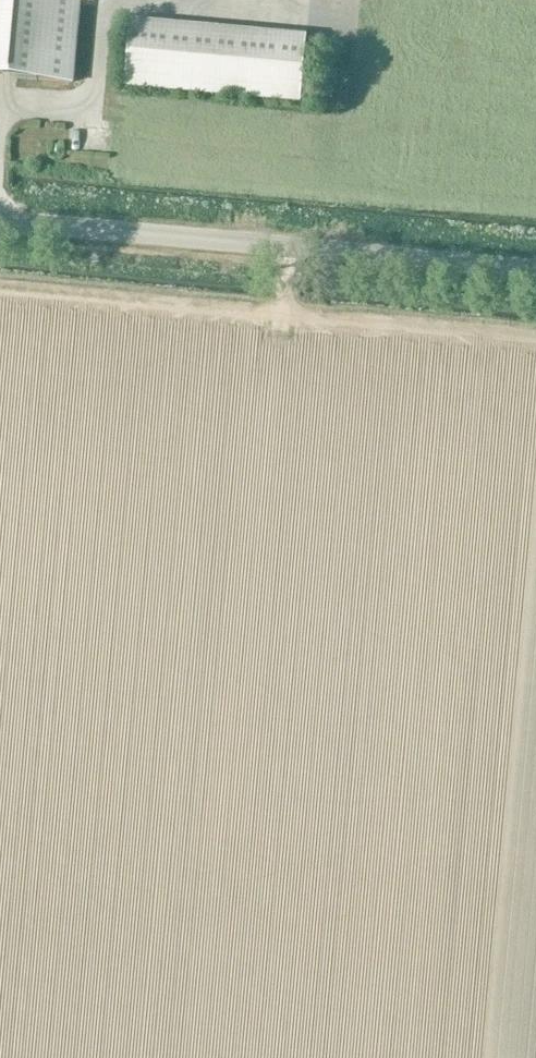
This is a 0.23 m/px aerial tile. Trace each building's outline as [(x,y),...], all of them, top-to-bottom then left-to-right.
[(75,82),(82,0),(0,0),(0,76),(75,82)] [(127,87),(302,103),(308,37),(133,21),(127,87)]
